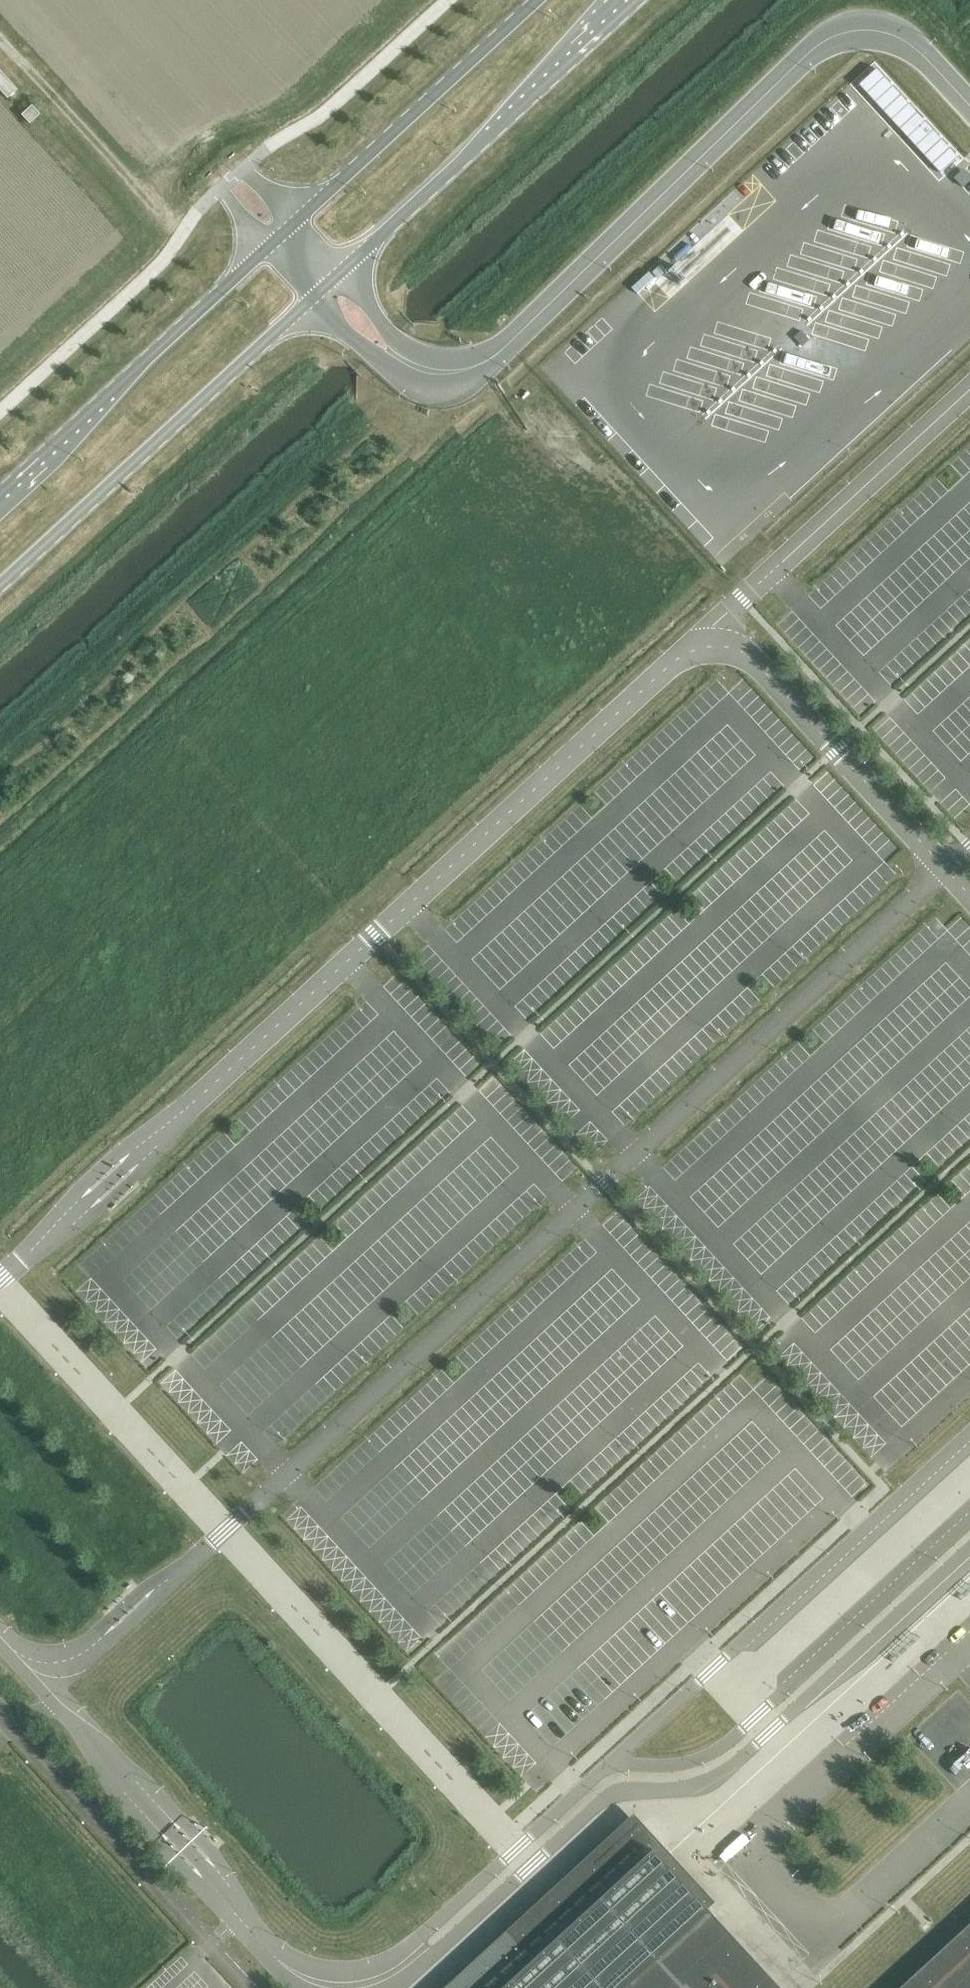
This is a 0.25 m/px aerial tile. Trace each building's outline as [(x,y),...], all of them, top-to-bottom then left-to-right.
[(877,69),(859,85),(940,174),(958,157),(877,69)] [(0,70),(0,90),(8,99),(18,90),(0,70)] [(40,114),(32,105),(22,115),(30,124),(40,114)] [(459,1987),(781,1987),(654,1850),(582,1918),(559,1939),(538,1916),(459,1987)]
